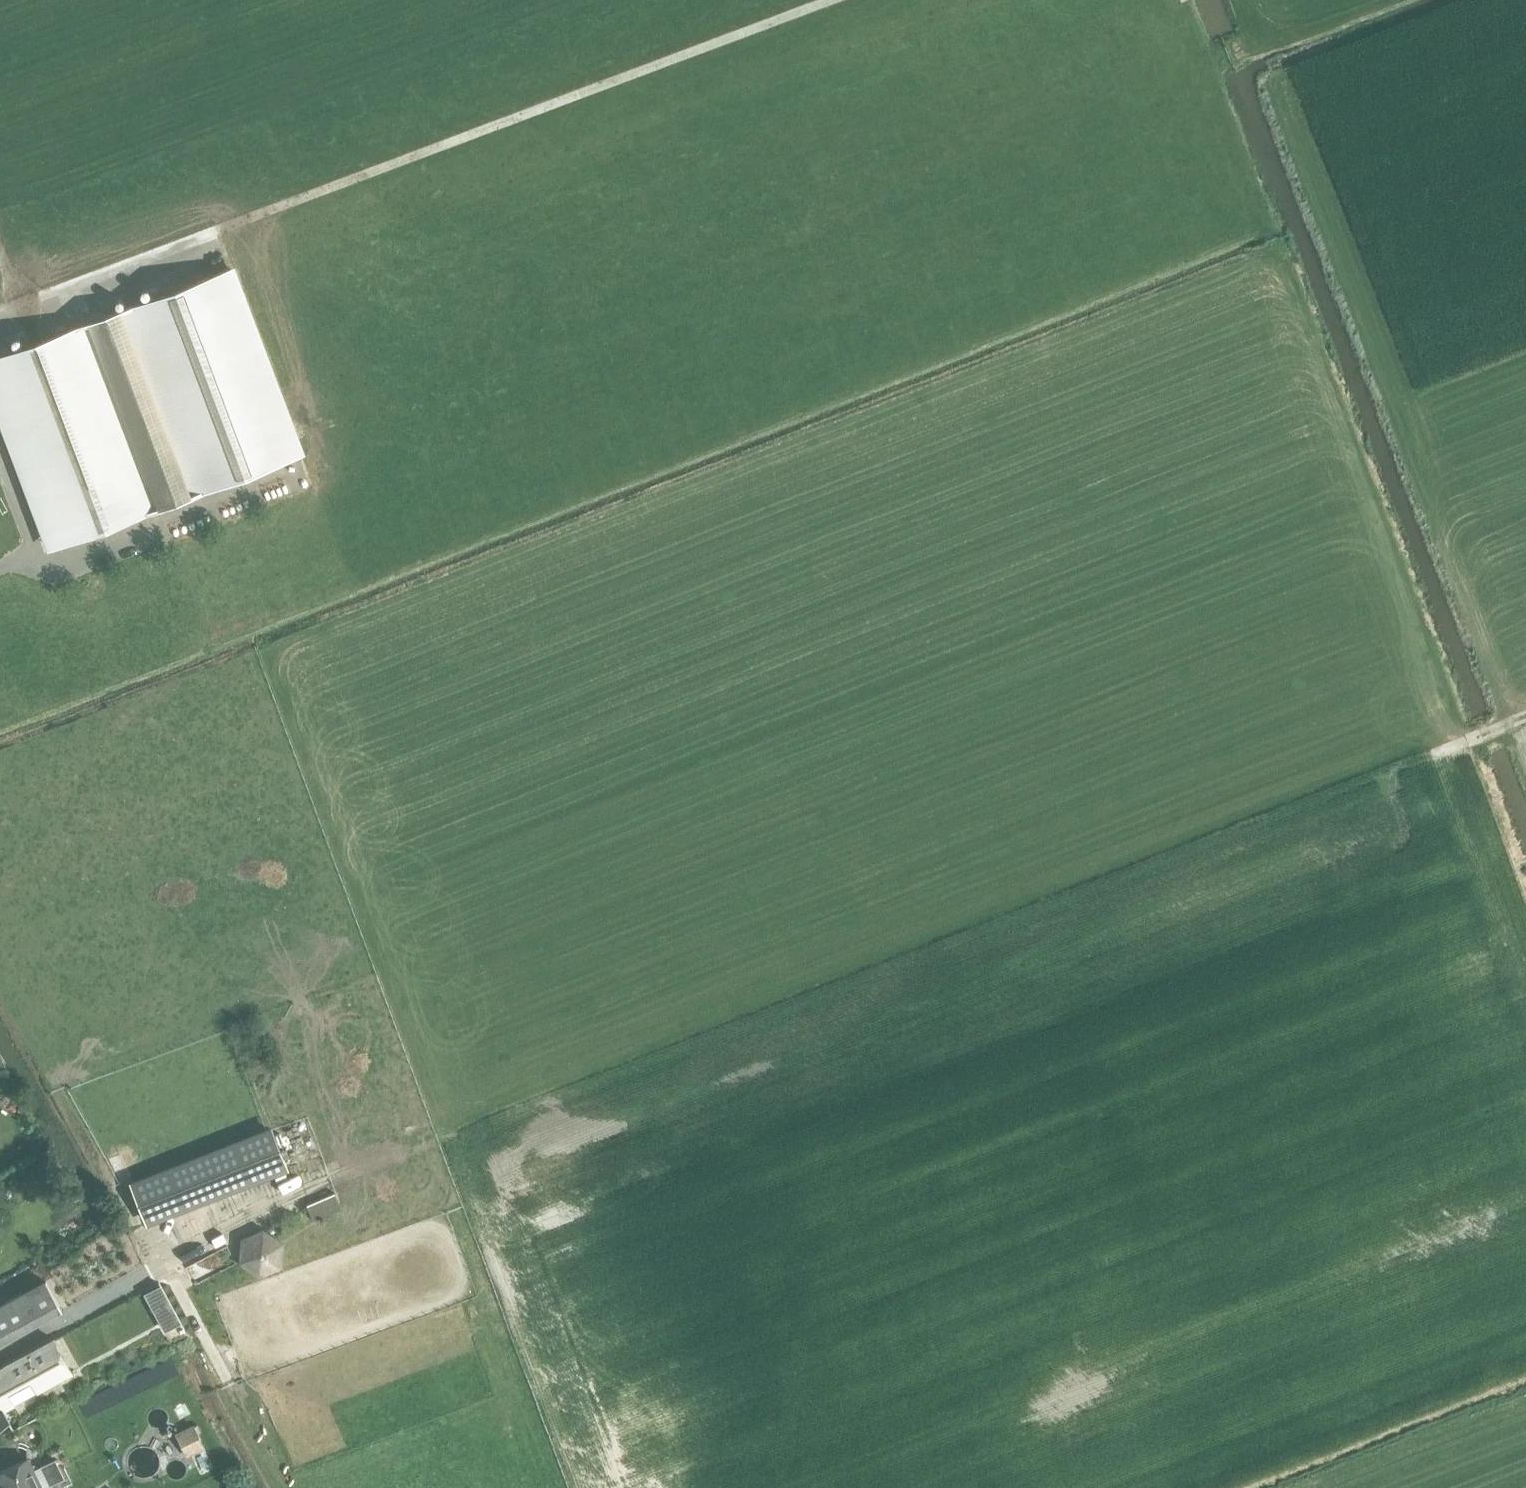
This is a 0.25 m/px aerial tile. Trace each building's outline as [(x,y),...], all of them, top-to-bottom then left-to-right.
[(120,310),(190,495),(301,453),(292,428),(291,429),(230,269),(120,310)] [(89,320),(0,354),(0,412),(36,507),(53,501),(68,540),(159,505),(89,320)] [(147,1221),(285,1167),(270,1128),(131,1183),(147,1221)] [(314,1220),(321,1217),(341,1208),(334,1193),(307,1204),(314,1220)] [(239,1239),(238,1261),(258,1276),(281,1266),(283,1243),(283,1241),(263,1226),(239,1239)] [(107,1242),(62,1266),(79,1296),(124,1273),(107,1242)] [(62,1309),(46,1280),(0,1305),(0,1343),(62,1309)] [(9,1421),(3,1409),(43,1386),(42,1385),(37,1377),(52,1369),(56,1377),(57,1379),(70,1371),(71,1371),(53,1338),(52,1338),(0,1367),(0,1426),(9,1421)] [(193,1422),(174,1432),(186,1456),(204,1447),(193,1422)] [(60,1467),(55,1458),(34,1468),(29,1457),(0,1470),(0,1483),(3,1487),(17,1487),(60,1467)] [(64,1477),(60,1467),(17,1487),(44,1487),(64,1477)]
